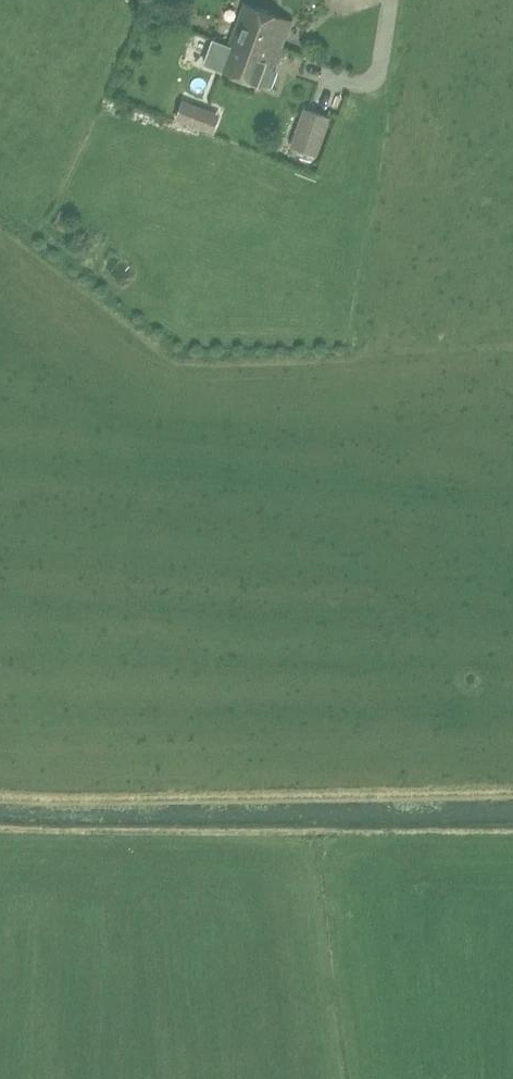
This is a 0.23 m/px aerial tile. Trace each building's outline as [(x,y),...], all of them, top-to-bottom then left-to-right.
[(274,46),(281,49),(292,21),(245,2),(229,44),(255,55),(262,39),(275,44),(274,46)] [(275,63),(281,49),(274,46),(275,44),(262,39),(255,55),(229,44),(219,68),(264,86),(273,62),(275,63)] [(306,165),(326,166),(327,133),(307,133),(306,165)]
